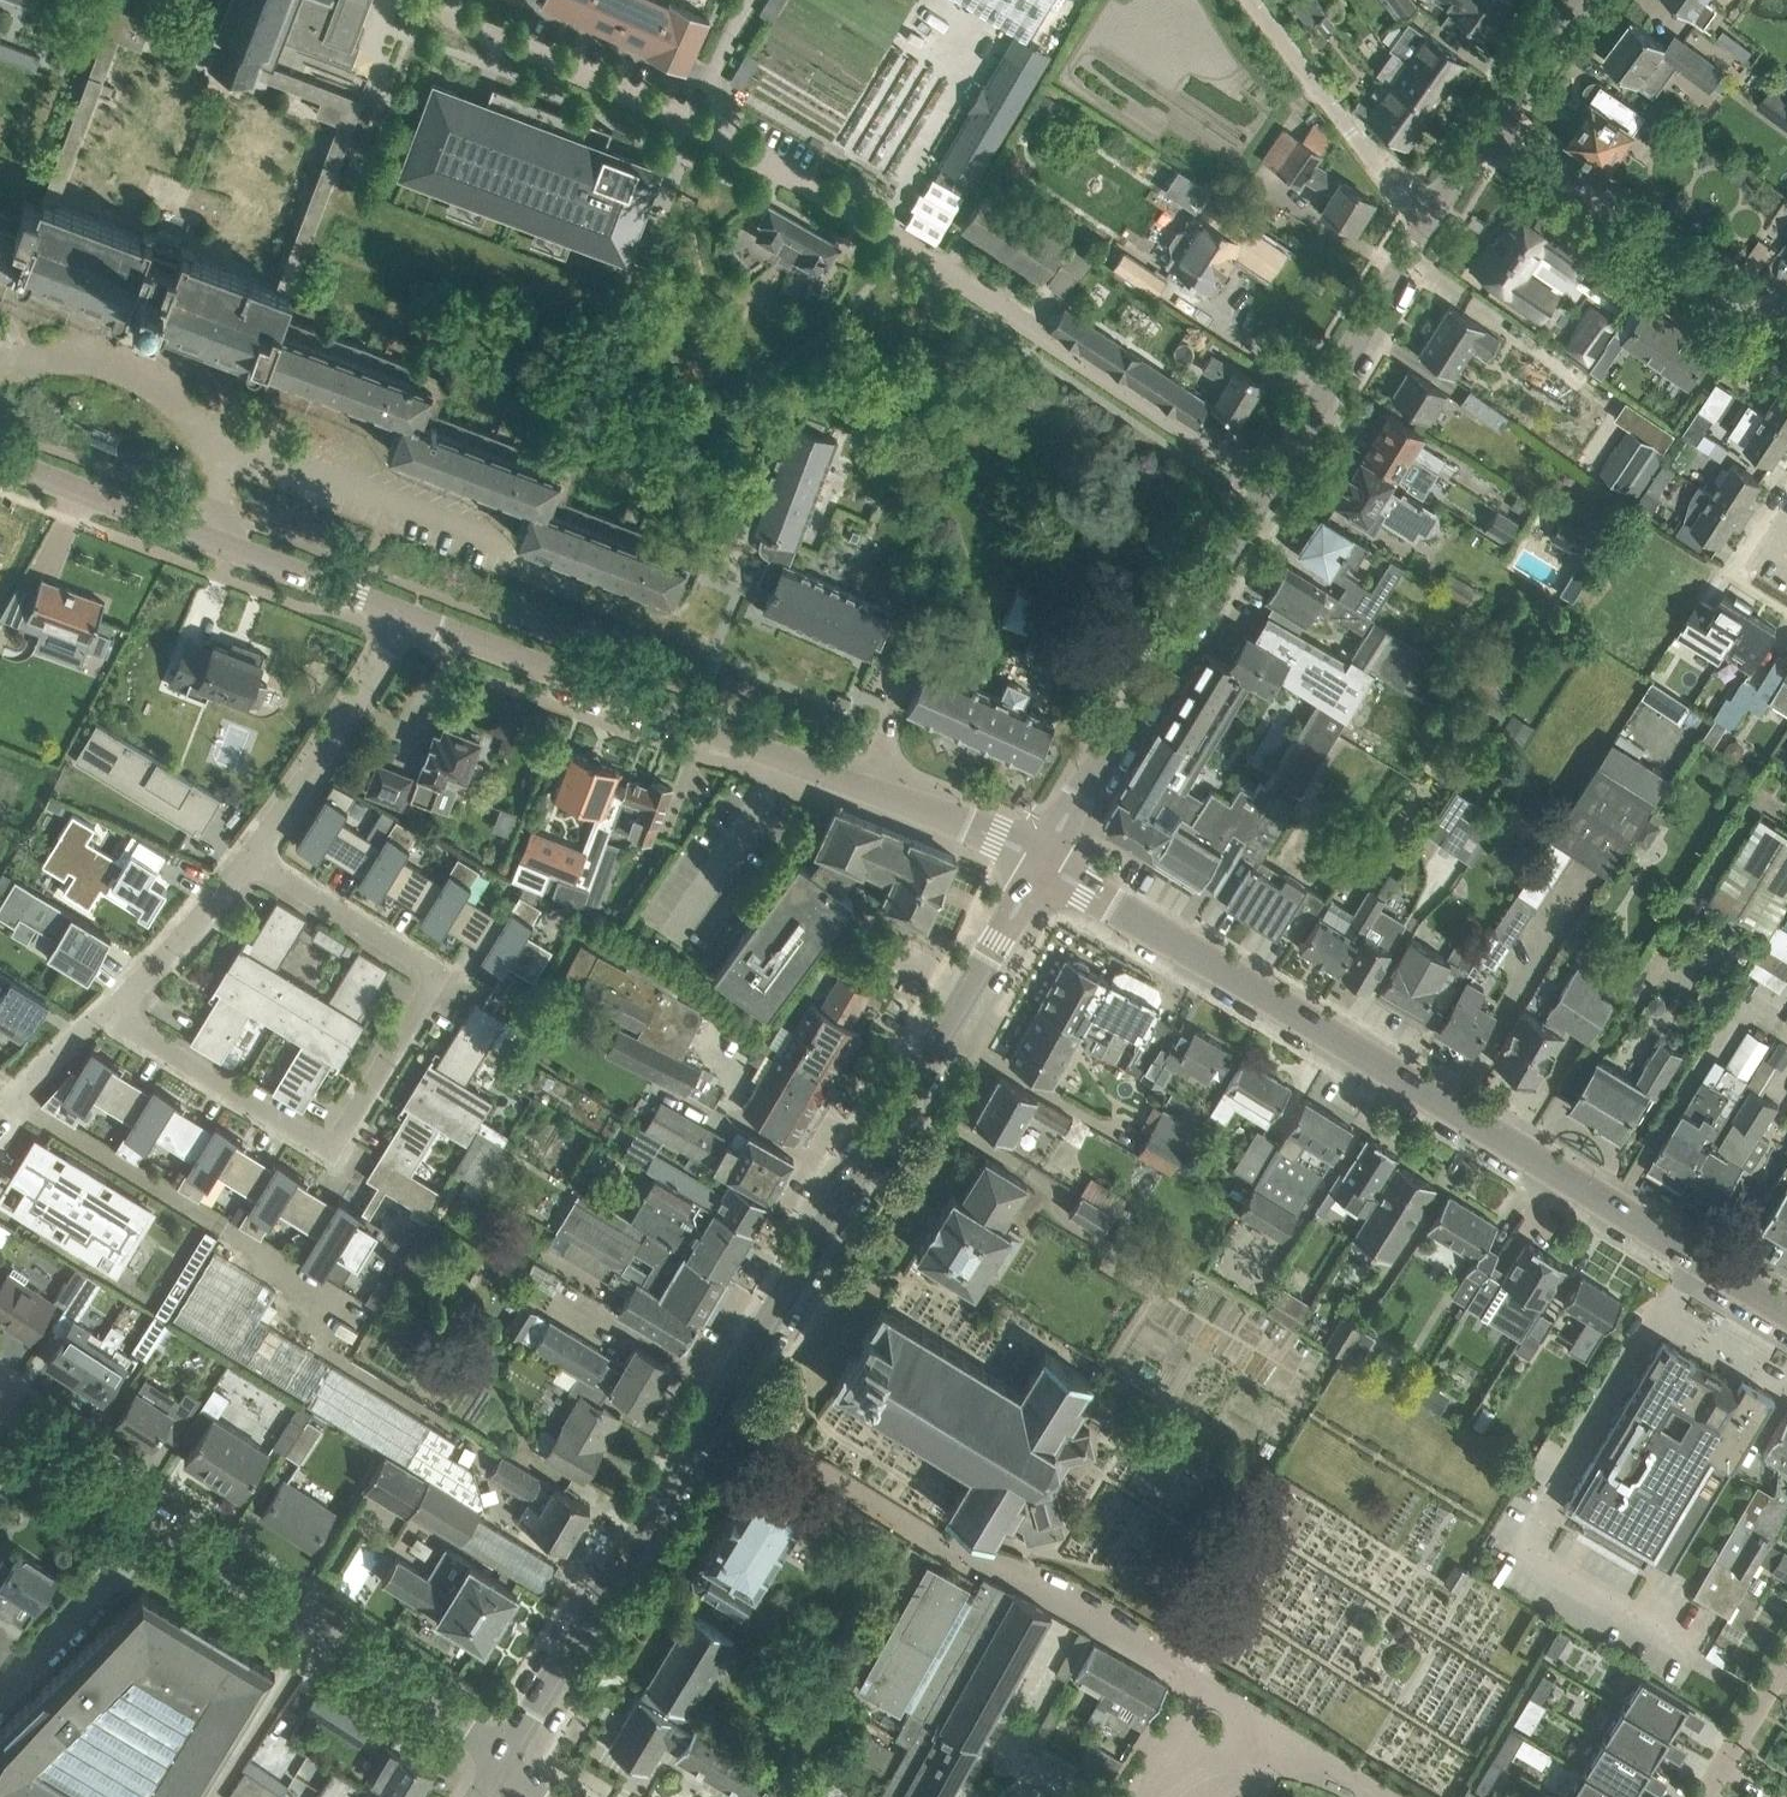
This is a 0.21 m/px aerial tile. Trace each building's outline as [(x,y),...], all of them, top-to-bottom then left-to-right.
[(203,39),(274,66),(284,39),(352,64),(359,44),(349,40),(351,35),(352,34),(364,0),(218,0),(203,39)] [(631,0),(544,0),(543,2),(615,35),(631,0)] [(615,35),(687,67),(709,19),(669,1),(669,0),(631,0),(615,35)] [(760,13),(772,20),(784,0),(767,0),(760,13)] [(1024,38),(1047,0),(962,0),(1024,38)] [(1413,0),(1388,0),(1402,18),(1417,6),(1413,0)] [(1509,0),(1433,0),(1483,37),(1509,0)] [(1706,26),(1720,7),(1710,0),(1670,0),(1706,26)] [(40,205),(25,199),(19,215),(0,208),(0,262),(16,268),(13,276),(29,283),(33,274),(113,305),(110,313),(124,319),(115,341),(140,351),(149,328),(163,333),(166,325),(247,355),(244,364),(260,370),(263,362),(402,414),(389,447),(529,500),(516,534),(672,594),(690,547),(563,499),(576,465),(435,412),(447,378),(284,316),(284,313),(281,312),(349,133),(362,99),(274,66),(203,39),(115,6),(40,205)] [(1326,14),(1313,24),(1324,38),(1337,27),(1326,14)] [(1393,51),(1407,61),(1446,89),(1466,61),(1409,21),(1389,48),(1393,51)] [(1721,69),(1675,35),(1667,46),(1633,21),(1605,59),(1639,85),(1662,55),(1707,88),(1721,69)] [(35,70),(41,56),(0,41),(0,57),(35,70)] [(1391,83),(1430,111),(1446,89),(1407,61),(1393,51),(1377,73),(1383,77),(1391,83)] [(932,177),(905,224),(936,242),(1036,71),(1007,53),(941,164),(942,165),(935,178),(932,177)] [(1405,146),(1430,111),(1391,83),(1383,77),(1372,92),(1381,97),(1371,110),(1357,100),(1351,108),(1405,146)] [(1647,114),(1603,84),(1600,83),(1598,82),(1596,82),(1594,83),(1592,83),(1590,84),(1588,86),(1587,88),(1586,90),(1586,92),(1586,93),(1586,94),(1586,96),(1586,98),(1587,100),(1589,101),(1590,103),(1582,114),(1586,117),(1570,140),(1610,167),(1647,114)] [(1758,108),(1786,129),(1786,92),(1776,84),(1758,108)] [(423,120),(404,171),(454,190),(489,203),(538,221),(574,235),(624,254),(643,203),(642,203),(652,176),(636,170),(639,162),(604,149),(486,104),(453,92),(450,100),(433,94),(423,120)] [(1702,122),(1697,129),(1708,138),(1714,130),(1702,122)] [(1285,129),(1267,155),(1264,159),(1300,186),(1306,178),(1333,195),(1324,210),(1353,229),(1372,199),(1315,164),(1322,154),(1285,129)] [(1179,167),(1169,183),(1185,193),(1188,189),(1204,199),(1211,189),(1179,167)] [(985,190),(961,227),(1042,280),(1066,243),(985,190)] [(1172,265),(1203,285),(1215,267),(1221,270),(1233,252),(1269,276),(1285,252),(1209,202),(1196,220),(1200,223),(1193,234),(1187,230),(1176,233),(1168,246),(1170,256),(1176,260),(1172,265)] [(839,245),(770,205),(761,222),(765,224),(758,237),(784,252),(780,258),(790,263),(793,257),(819,272),(825,262),(827,263),(828,261),(829,261),(839,245)] [(1491,242),(1473,268),(1491,280),(1487,285),(1540,321),(1546,312),(1543,310),(1554,293),(1541,284),(1525,273),(1539,251),(1554,261),(1569,240),(1570,238),(1538,217),(1532,227),(1515,215),(1494,245),(1491,242)] [(1124,253),(1115,267),(1155,294),(1165,280),(1124,253)] [(1449,305),(1418,354),(1453,376),(1473,345),(1489,355),(1500,337),(1449,305)] [(1049,328),(1195,425),(1198,420),(1225,436),(1235,419),(1238,420),(1260,382),(1236,367),(1235,369),(1211,355),(1202,370),(1226,384),(1213,406),(1065,306),(1049,328)] [(1713,352),(1649,308),(1625,343),(1689,387),(1713,352)] [(1574,334),(1565,346),(1588,362),(1616,323),(1601,313),(1582,340),(1574,334)] [(1543,338),(1518,377),(1541,391),(1568,409),(1581,391),(1593,373),(1543,338)] [(1751,362),(1759,350),(1745,340),(1736,353),(1751,362)] [(1445,393),(1409,369),(1391,398),(1427,421),(1445,393)] [(1717,382),(1710,392),(1723,401),(1730,390),(1717,382)] [(1766,414),(1786,427),(1786,383),(1766,414)] [(1469,389),(1460,402),(1498,429),(1507,416),(1469,389)] [(1766,414),(1754,406),(1746,418),(1758,426),(1746,444),(1774,463),(1786,444),(1786,427),(1766,414)] [(1684,436),(1698,445),(1699,442),(1706,432),(1714,419),(1700,410),(1684,436)] [(790,420),(750,525),(768,532),(761,546),(772,551),(756,585),(771,592),(763,609),(865,654),(870,643),(882,648),(881,648),(883,649),(892,627),(880,622),(886,608),(789,565),(837,438),(822,433),(827,421),(803,412),(799,424),(790,420)] [(1381,425),(1376,433),(1437,471),(1446,477),(1454,465),(1418,443),(1423,434),(1389,412),(1388,414),(1384,412),(1377,423),(1381,425)] [(1731,448),(1706,432),(1699,442),(1698,445),(1722,461),(1731,448)] [(1437,471),(1376,433),(1371,441),(1367,438),(1361,450),(1364,452),(1363,454),(1398,476),(1403,468),(1448,496),(1456,483),(1446,477),(1437,471)] [(1351,473),(1347,480),(1392,507),(1399,495),(1387,487),(1393,478),(1360,458),(1359,460),(1355,458),(1348,471),(1351,473)] [(1714,494),(1742,513),(1762,482),(1733,463),(1714,494)] [(1339,484),(1332,497),(1335,499),(1334,501),(1337,503),(1349,510),(1346,516),(1362,526),(1374,533),(1381,521),(1399,532),(1415,542),(1420,533),(1421,533),(1423,534),(1424,534),(1426,533),(1427,533),(1428,533),(1429,532),(1431,531),(1432,531),(1433,530),(1434,529),(1435,528),(1436,527),(1436,526),(1437,525),(1438,523),(1438,522),(1438,521),(1438,519),(1438,518),(1438,516),(1438,515),(1438,514),(1437,513),(1437,511),(1436,510),(1403,489),(1399,495),(1392,507),(1347,480),(1343,487),(1339,484)] [(1742,513),(1714,494),(1700,485),(1691,499),(1704,508),(1693,525),(1722,543),(1742,513)] [(1647,489),(1638,502),(1653,512),(1662,498),(1647,489)] [(714,504),(707,518),(721,524),(727,509),(714,503),(714,504)] [(1347,583),(1340,595),(1371,615),(1400,568),(1386,559),(1368,590),(1340,573),(1346,564),(1354,569),(1369,544),(1323,516),(1320,523),(1318,521),(1314,527),(1297,551),(1301,554),(1305,558),(1313,563),(1347,583)] [(1602,544),(1563,520),(1552,537),(1591,561),(1602,544)] [(1276,605),(1270,615),(1298,632),(1314,607),(1344,625),(1347,622),(1366,633),(1354,654),(1377,669),(1399,632),(1371,615),(1340,595),(1289,565),(1268,600),(1276,605)] [(1448,572),(1439,587),(1468,604),(1477,590),(1448,572)] [(36,591),(27,616),(91,640),(87,649),(103,655),(111,635),(95,629),(105,602),(41,578),(36,591)] [(1734,603),(1723,596),(1716,609),(1700,599),(1678,636),(1720,662),(1725,654),(1724,654),(1750,613),(1753,607),(1737,597),(1734,603)] [(1751,670),(1777,629),(1750,613),(1724,654),(1725,654),(1751,670)] [(1267,614),(1267,615),(1253,638),(1247,634),(1229,663),(1228,665),(1246,676),(1266,688),(1266,686),(1270,689),(1279,675),(1348,717),(1377,669),(1354,654),(1348,662),(1298,632),(1270,615),(1267,614)] [(211,651),(187,641),(171,684),(207,698),(211,687),(259,705),(267,683),(256,678),(265,654),(242,646),(240,653),(214,643),(211,651)] [(1201,750),(1246,676),(1228,665),(1229,663),(1206,649),(1160,726),(1201,750)] [(929,664),(908,710),(1032,766),(1053,721),(1021,706),(1028,691),(1008,682),(1001,697),(929,664)] [(1779,686),(1786,691),(1786,672),(1779,686)] [(1197,883),(1198,884),(1220,849),(1221,849),(1233,831),(1246,840),(1276,792),(1294,803),(1303,788),(1348,717),(1279,675),(1270,689),(1301,708),(1306,699),(1316,705),(1265,785),(1260,782),(1252,793),(1239,786),(1231,799),(1214,789),(1204,805),(1193,823),(1179,814),(1172,826),(1171,825),(1152,856),(1153,857),(1154,859),(1194,883),(1197,883)] [(1718,720),(1728,727),(1734,730),(1749,705),(1759,689),(1745,680),(1734,699),(1729,696),(1715,719),(1718,720)] [(1764,680),(1759,689),(1749,705),(1765,715),(1781,689),(1764,680)] [(1653,681),(1643,697),(1655,705),(1665,689),(1653,681)] [(1480,684),(1471,698),(1486,708),(1495,694),(1480,684)] [(1447,699),(1440,708),(1453,718),(1460,708),(1447,699)] [(1382,707),(1379,712),(1381,718),(1391,724),(1397,724),(1401,718),(1399,712),(1389,706),(1382,707)] [(1514,714),(1504,730),(1522,742),(1532,726),(1514,714)] [(87,745),(77,761),(93,770),(92,770),(97,773),(97,772),(106,778),(109,772),(110,773),(115,763),(137,776),(132,783),(157,798),(157,799),(160,800),(155,808),(191,830),(200,814),(208,819),(211,813),(212,814),(221,798),(97,722),(96,724),(99,726),(88,746),(87,745)] [(471,761),(480,738),(445,725),(442,732),(436,730),(418,779),(378,763),(367,792),(407,808),(411,798),(432,806),(441,783),(442,783),(445,775),(463,782),(465,776),(475,779),(481,764),(471,761)] [(1160,726),(1131,774),(1149,785),(1155,775),(1164,780),(1167,775),(1178,782),(1185,770),(1188,772),(1201,750),(1160,726)] [(553,794),(578,803),(595,758),(592,759),(569,751),(553,794)] [(550,873),(559,876),(589,887),(600,859),(612,825),(611,825),(624,788),(613,784),(619,770),(596,761),(595,758),(578,803),(600,812),(585,850),(563,841),(550,873)] [(1553,836),(1610,872),(1658,798),(1601,762),(1553,836)] [(362,767),(354,787),(365,791),(373,771),(362,767)] [(1167,775),(1164,780),(1155,775),(1149,785),(1131,774),(1104,818),(1107,827),(1122,837),(1141,807),(1151,813),(1169,784),(1178,789),(1181,784),(1178,782),(1167,775)] [(625,788),(624,788),(611,825),(612,825),(652,840),(658,822),(659,822),(672,786),(652,779),(650,785),(629,777),(625,788)] [(362,875),(380,844),(340,820),(356,794),(334,782),(296,844),(323,860),(324,858),(318,855),(321,850),(362,875)] [(1141,807),(1122,837),(1152,854),(1151,855),(1152,856),(1171,825),(1172,826),(1179,814),(1193,823),(1204,805),(1178,789),(1169,784),(1151,813),(1141,807)] [(1303,788),(1294,803),(1304,809),(1313,795),(1303,788)] [(1260,857),(1294,803),(1276,792),(1246,840),(1213,892),(1227,900),(1225,903),(1276,934),(1277,933),(1281,926),(1297,937),(1325,897),(1286,872),(1280,881),(1256,867),(1262,858),(1260,857)] [(1455,854),(1474,825),(1484,810),(1469,800),(1459,815),(1440,844),(1455,854)] [(926,923),(956,856),(836,807),(816,850),(820,852),(858,869),(862,871),(863,868),(891,881),(881,903),(926,923)] [(73,813),(47,856),(69,869),(76,859),(81,862),(75,872),(64,891),(89,907),(101,888),(107,878),(113,881),(112,882),(117,886),(118,884),(133,893),(132,895),(136,897),(130,906),(149,918),(167,888),(165,886),(158,897),(144,888),(150,877),(165,852),(139,837),(117,873),(112,869),(114,865),(89,850),(86,854),(81,850),(87,839),(95,827),(73,813)] [(1712,899),(1772,936),(1786,912),(1786,829),(1764,815),(1712,899)] [(1649,817),(1634,839),(1648,849),(1664,827),(1649,817)] [(396,818),(380,844),(362,875),(358,881),(385,898),(386,896),(380,892),(383,888),(423,913),(442,882),(402,857),(418,831),(396,818)] [(93,836),(120,851),(129,836),(102,820),(93,836)] [(1490,835),(1474,825),(1455,854),(1471,864),(1490,835)] [(543,890),(550,873),(563,841),(533,830),(514,879),(543,890)] [(853,876),(858,869),(820,852),(809,867),(798,859),(714,973),(768,1013),(852,899),(842,891),(847,884),(849,884),(849,885),(851,885),(852,884),(853,883),(854,882),(855,881),(855,880),(855,879),(854,878),(854,877),(853,876)] [(485,950),(504,920),(464,895),(480,869),(458,856),(442,882),(423,913),(420,919),(446,935),(447,934),(442,930),(445,926),(485,950)] [(616,865),(600,859),(589,887),(584,901),(601,907),(616,865)] [(1319,913),(1299,946),(1337,970),(1357,937),(1360,939),(1379,908),(1385,898),(1397,877),(1389,872),(1376,893),(1371,890),(1356,914),(1330,898),(1320,914),(1319,913)] [(589,887),(559,876),(552,894),(583,905),(584,901),(589,887)] [(111,936),(15,878),(4,897),(4,898),(0,905),(0,915),(12,922),(12,923),(15,925),(21,916),(58,938),(53,945),(52,945),(47,953),(67,965),(88,978),(98,961),(111,936)] [(1510,945),(1536,904),(1518,892),(1492,932),(1510,945)] [(520,894),(504,920),(485,950),(481,957),(503,970),(504,968),(503,968),(506,963),(533,980),(552,949),(526,933),(542,907),(520,894)] [(247,934),(227,966),(290,1004),(303,983),(301,982),(300,982),(277,968),(308,917),(277,898),(246,949),(241,946),(248,935),(247,934)] [(1360,939),(1341,971),(1367,987),(1405,924),(1379,908),(1360,939)] [(1758,976),(1785,990),(1786,986),(1786,923),(1758,976)] [(311,936),(326,945),(333,933),(319,924),(311,936)] [(348,941),(333,933),(326,945),(340,954),(348,941)] [(1456,942),(1447,957),(1411,936),(1378,994),(1434,1026),(1476,954),(1456,942)] [(620,1026),(618,1028),(698,1076),(703,1067),(682,1056),(705,1010),(663,988),(663,987),(581,944),(559,987),(639,1031),(637,1035),(620,1026)] [(303,983),(290,1004),(353,1042),(372,1011),(370,1010),(363,1021),(359,1018),(390,967),(359,948),(328,999),(304,985),(305,984),(303,983)] [(1467,979),(1438,1029),(1472,1048),(1493,1012),(1475,1002),(1482,989),(1485,991),(1498,969),(1476,956),(1466,973),(1472,977),(1469,981),(1467,979)] [(1066,958),(1039,1006),(1082,1031),(1082,1032),(1090,1037),(1085,1046),(1114,1062),(1131,1032),(1136,1034),(1144,1032),(1124,1065),(1138,1074),(1169,1023),(1154,1015),(1159,1005),(1157,1004),(1161,995),(1158,986),(1124,969),(1115,972),(1111,981),(1066,958)] [(190,1041),(221,1060),(252,1009),(276,1023),(275,1024),(277,1025),(290,1004),(227,966),(211,992),(213,993),(217,987),(221,990),(190,1041)] [(38,1019),(49,1001),(46,998),(0,970),(0,1025),(24,1040),(21,1045),(22,1046),(38,1019)] [(1544,1024),(1522,1012),(1493,1061),(1535,1085),(1570,1024),(1591,1038),(1614,1000),(1574,975),(1544,1024)] [(858,1030),(856,1029),(846,1023),(851,1015),(853,1016),(866,993),(841,978),(822,1009),(811,1002),(781,1052),(829,1079),(858,1030)] [(1649,1003),(1649,1004),(1649,1006),(1650,1008),(1651,1009),(1652,1011),(1653,1012),(1654,1013),(1656,1013),(1658,1013),(1659,1013),(1661,1013),(1663,1012),(1664,1011),(1665,1009),(1666,1008),(1666,1006),(1667,1004),(1666,1003),(1666,1001),(1665,1000),(1664,999),(1663,997),(1662,997),(1660,996),(1659,996),(1657,996),(1655,996),(1654,997),(1653,998),(1651,999),(1650,1000),(1650,1001),(1649,1003)] [(475,999),(464,1017),(495,1036),(506,1018),(475,999)] [(353,1042),(290,1004),(277,1025),(279,1026),(279,1025),(303,1040),(272,1091),(303,1110),(334,1059),(338,1062),(335,1067),(337,1068),(353,1042)] [(1082,1031),(1039,1006),(1009,1060),(1052,1084),(1076,1042),(1085,1046),(1090,1037),(1082,1032),(1082,1031)] [(432,1056),(416,1082),(479,1120),(492,1099),(466,1083),(493,1039),(509,1049),(521,1027),(506,1018),(495,1036),(464,1017),(435,1065),(430,1062),(433,1057),(432,1056)] [(689,1093),(698,1076),(618,1028),(607,1050),(689,1093)] [(1189,1035),(1178,1029),(1161,1058),(1153,1053),(1140,1075),(1152,1083),(1165,1060),(1187,1073),(1190,1067),(1206,1076),(1224,1046),(1193,1028),(1189,1035)] [(1752,1032),(1730,1068),(1752,1081),(1774,1045),(1752,1032)] [(1572,1107),(1622,1137),(1650,1092),(1657,1097),(1683,1054),(1662,1041),(1637,1083),(1600,1060),(1572,1107)] [(1771,1062),(1785,1070),(1786,1066),(1786,1044),(1783,1042),(1771,1062)] [(743,1108),(794,1139),(819,1097),(824,1101),(834,1084),(828,1081),(829,1079),(781,1052),(766,1043),(761,1051),(773,1058),(743,1108)] [(91,1098),(132,1122),(151,1091),(109,1067),(112,1062),(118,1065),(119,1064),(92,1047),(77,1073),(74,1071),(75,1070),(73,1069),(41,1103),(75,1124),(91,1098)] [(1291,1088),(1243,1059),(1203,1125),(1215,1133),(1223,1121),(1224,1121),(1238,1098),(1272,1119),(1291,1088)] [(720,1087),(698,1076),(689,1093),(711,1105),(720,1087)] [(1073,1116),(1000,1076),(974,1122),(1013,1143),(1030,1112),(1064,1132),(1073,1116)] [(1690,1176),(1692,1177),(1711,1144),(1703,1139),(1708,1131),(1713,1134),(1725,1114),(1720,1111),(1730,1095),(1703,1079),(1657,1156),(1657,1157),(1650,1169),(1683,1188),(1690,1176)] [(466,1141),(479,1120),(416,1082),(400,1107),(402,1108),(405,1103),(410,1106),(380,1154),(411,1173),(412,1173),(440,1125),(466,1141)] [(154,1085),(151,1091),(132,1122),(116,1148),(137,1162),(153,1136),(193,1160),(212,1129),(171,1104),(174,1100),(180,1103),(181,1101),(154,1085)] [(1714,1140),(1711,1144),(1692,1177),(1726,1198),(1746,1165),(1741,1162),(1759,1134),(1760,1135),(1779,1105),(1754,1089),(1721,1144),(1714,1140)] [(1279,1142),(1261,1172),(1305,1200),(1325,1170),(1352,1127),(1305,1098),(1279,1142)] [(771,1199),(782,1178),(734,1151),(723,1144),(726,1137),(660,1100),(645,1127),(771,1199)] [(1171,1173),(1197,1127),(1163,1108),(1137,1154),(1171,1173)] [(212,1129),(193,1160),(177,1186),(199,1199),(215,1173),(255,1198),(274,1167),(233,1142),(236,1137),(242,1141),(243,1139),(216,1123),(212,1129)] [(479,1185),(503,1145),(478,1130),(454,1171),(479,1185)] [(734,1151),(782,1178),(793,1158),(746,1131),(734,1151)] [(1263,1133),(1239,1172),(1255,1182),(1261,1172),(1279,1142),(1263,1133)] [(1378,1198),(1373,1195),(1398,1156),(1368,1137),(1368,1138),(1367,1137),(1342,1177),(1359,1188),(1349,1204),(1367,1215),(1378,1198)] [(54,1156),(33,1143),(11,1180),(24,1188),(12,1207),(51,1231),(56,1223),(65,1228),(58,1239),(97,1262),(104,1252),(120,1262),(151,1211),(112,1187),(107,1196),(99,1191),(105,1180),(66,1156),(60,1166),(51,1161),(54,1156)] [(645,1165),(654,1171),(702,1199),(711,1185),(653,1151),(645,1165)] [(339,1198),(336,1205),(317,1236),(301,1261),(323,1275),(337,1252),(358,1265),(382,1224),(369,1216),(386,1189),(413,1206),(410,1212),(425,1221),(442,1191),(412,1173),(411,1173),(380,1154),(379,1157),(380,1158),(381,1157),(390,1163),(377,1184),(378,1184),(361,1212),(339,1198)] [(1026,1183),(986,1158),(962,1197),(953,1192),(916,1251),(974,1287),(986,1268),(995,1273),(1020,1233),(1011,1227),(1010,1229),(1001,1223),(1026,1183)] [(278,1160),(274,1167),(255,1198),(239,1224),(261,1237),(277,1211),(317,1236),(336,1205),(295,1180),(298,1175),(303,1179),(304,1177),(278,1160)] [(1398,1164),(1378,1198),(1367,1215),(1354,1238),(1391,1260),(1436,1187),(1398,1164)] [(1778,1179),(1786,1184),(1786,1164),(1778,1179)] [(660,1175),(654,1171),(640,1194),(643,1196),(629,1219),(725,1276),(741,1248),(750,1253),(756,1244),(747,1239),(752,1229),(716,1208),(702,1199),(660,1175)] [(1255,1182),(1238,1210),(1282,1237),(1305,1200),(1261,1172),(1255,1182)] [(1092,1177),(1082,1193),(1113,1212),(1123,1196),(1092,1177)] [(732,1180),(716,1208),(752,1229),(769,1201),(732,1180)] [(1786,1236),(1786,1188),(1766,1223),(1786,1236)] [(725,1276),(629,1219),(579,1190),(555,1230),(571,1239),(700,1318),(725,1276)] [(1100,1233),(1113,1212),(1082,1193),(1069,1215),(1100,1233)] [(1448,1194),(1427,1228),(1475,1258),(1463,1277),(1453,1293),(1469,1302),(1478,1286),(1492,1263),(1498,1253),(1485,1245),(1497,1225),(1448,1194)] [(240,1223),(248,1209),(239,1204),(231,1217),(240,1223)] [(206,1229),(176,1277),(187,1284),(216,1235),(206,1229)] [(681,1351),(700,1318),(571,1239),(562,1254),(626,1292),(614,1312),(681,1351)] [(1478,1286),(1469,1302),(1484,1312),(1493,1297),(1511,1309),(1521,1293),(1541,1306),(1565,1266),(1526,1241),(1507,1272),(1492,1263),(1478,1286)] [(173,1319),(321,1409),(342,1371),(258,1320),(276,1290),(213,1252),(173,1319)] [(0,1284),(0,1316),(16,1326),(13,1330),(31,1341),(55,1304),(24,1283),(29,1276),(14,1266),(9,1273),(7,1272),(6,1275),(7,1275),(6,1277),(5,1276),(0,1284)] [(66,1307),(86,1275),(76,1268),(55,1301),(66,1307)] [(468,1282),(468,1283),(468,1284),(469,1285),(470,1286),(471,1287),(472,1287),(473,1287),(474,1287),(474,1286),(475,1286),(476,1285),(480,1278),(481,1277),(481,1276),(481,1275),(480,1274),(479,1273),(479,1272),(478,1272),(477,1272),(476,1272),(475,1272),(474,1272),(473,1273),(469,1280),(468,1281),(468,1282)] [(101,1284),(86,1275),(66,1307),(81,1317),(101,1284)] [(1586,1361),(1623,1302),(1580,1275),(1549,1326),(1573,1341),(1568,1349),(1586,1361)] [(1298,1326),(1310,1305),(1281,1288),(1269,1309),(1298,1326)] [(534,1346),(549,1319),(523,1302),(507,1330),(534,1346)] [(1020,1392),(905,1321),(883,1307),(834,1387),(970,1472),(946,1512),(961,1521),(956,1529),(973,1539),(978,1531),(992,1541),(1004,1520),(1011,1524),(1012,1522),(1023,1529),(1027,1543),(1064,1534),(1065,1522),(1057,1486),(1070,1464),(1097,1458),(1091,1432),(1077,1435),(1075,1427),(1073,1425),(1086,1404),(1079,1400),(1092,1380),(1045,1351),(1020,1392)] [(169,1325),(163,1321),(154,1315),(131,1350),(145,1360),(169,1325)] [(1362,1326),(1344,1315),(1327,1344),(1345,1355),(1349,1349),(1362,1326)] [(610,1388),(647,1409),(672,1366),(636,1345),(624,1365),(549,1319),(534,1346),(579,1372),(594,1380),(596,1378),(610,1387),(610,1388)] [(89,1329),(76,1321),(74,1320),(47,1361),(75,1379),(97,1345),(84,1337),(89,1329)] [(1362,1326),(1349,1349),(1363,1358),(1377,1335),(1362,1326)] [(1727,1379),(1663,1341),(1564,1507),(1586,1520),(1583,1527),(1576,1522),(1575,1524),(1644,1565),(1648,1557),(1670,1570),(1773,1397),(1767,1393),(1763,1391),(1742,1378),(1739,1382),(1737,1386),(1727,1379)] [(97,1345),(75,1379),(103,1398),(130,1356),(116,1347),(112,1355),(97,1345)] [(388,1450),(385,1454),(429,1479),(411,1511),(461,1541),(484,1502),(473,1470),(447,1454),(455,1440),(342,1371),(321,1409),(388,1450)] [(546,1457),(583,1478),(618,1417),(599,1406),(610,1388),(610,1387),(596,1378),(594,1380),(579,1372),(569,1388),(582,1396),(546,1457)] [(173,1412),(186,1420),(199,1400),(186,1391),(179,1401),(166,1392),(156,1406),(136,1393),(117,1421),(152,1444),(173,1412)] [(209,1481),(238,1500),(269,1452),(202,1407),(183,1435),(195,1443),(184,1459),(212,1477),(209,1481)] [(1763,1451),(1779,1461),(1777,1490),(1774,1495),(1757,1485),(1693,1595),(1729,1617),(1752,1578),(1751,1577),(1760,1562),(1771,1544),(1786,1517),(1786,1412),(1763,1451)] [(291,1417),(274,1444),(286,1452),(304,1424),(292,1416),(291,1417)] [(286,1452),(285,1454),(299,1463),(323,1428),(308,1418),(304,1424),(286,1452)] [(367,1484),(411,1511),(429,1479),(385,1454),(367,1484)] [(566,1547),(590,1506),(553,1485),(553,1486),(501,1456),(491,1473),(531,1497),(518,1519),(566,1547)] [(692,1581),(694,1583),(741,1612),(810,1500),(759,1469),(703,1557),(699,1558),(691,1572),(692,1581)] [(287,1526),(313,1543),(333,1512),(285,1481),(262,1515),(284,1530),(287,1526)] [(860,1535),(870,1517),(826,1490),(822,1497),(820,1496),(818,1499),(820,1500),(816,1507),(860,1535)] [(1783,1552),(1771,1544),(1760,1562),(1786,1578),(1786,1554),(1783,1552)] [(0,1564),(0,1608),(25,1624),(57,1575),(21,1552),(12,1565),(3,1559),(0,1564)] [(397,1556),(382,1580),(437,1614),(439,1616),(440,1616),(480,1640),(478,1644),(481,1645),(483,1643),(485,1644),(486,1641),(516,1592),(518,1590),(515,1588),(472,1562),(473,1562),(470,1560),(469,1563),(468,1562),(468,1563),(462,1565),(458,1563),(451,1575),(454,1577),(456,1583),(455,1583),(456,1584),(452,1590),(397,1556)] [(952,1619),(970,1587),(937,1568),(866,1694),(900,1712),(904,1704),(912,1709),(959,1622),(952,1619)] [(1294,1570),(1278,1582),(1286,1592),(1302,1580),(1294,1570)] [(1051,1613),(993,1581),(993,1582),(984,1577),(972,1598),(959,1622),(912,1709),(896,1737),(909,1744),(880,1796),(948,1796),(1051,1613)] [(275,1668),(182,1612),(181,1614),(143,1592),(0,1729),(0,1794),(4,1796),(103,1796),(35,1756),(137,1661),(201,1699),(141,1796),(198,1796),(275,1668)] [(25,1624),(0,1608),(0,1662),(25,1624)] [(691,1612),(646,1686),(688,1711),(733,1638),(691,1612)] [(1546,1651),(1554,1656),(1556,1657),(1570,1634),(1560,1628),(1546,1651)] [(1094,1727),(1112,1696),(1131,1663),(1094,1642),(1073,1679),(1081,1684),(1083,1679),(1103,1690),(1085,1721),(1094,1727)] [(1131,1663),(1112,1696),(1094,1727),(1101,1731),(1112,1710),(1142,1728),(1167,1685),(1131,1663)] [(1543,1673),(1533,1691),(1543,1697),(1554,1680),(1543,1673)] [(1669,1735),(1687,1703),(1688,1703),(1642,1675),(1623,1707),(1669,1735)] [(1754,1676),(1749,1684),(1755,1688),(1760,1679),(1754,1676)] [(812,1786),(688,1711),(646,1686),(645,1687),(646,1688),(609,1748),(648,1771),(665,1743),(678,1752),(675,1757),(741,1796),(805,1796),(812,1786)] [(321,1688),(310,1705),(362,1739),(373,1722),(372,1721),(321,1688)] [(1533,1715),(1543,1697),(1533,1691),(1522,1709),(1533,1715)] [(1623,1707),(1604,1739),(1650,1766),(1669,1735),(1623,1707)] [(1506,1736),(1490,1762),(1501,1769),(1516,1742),(1506,1736)] [(1628,1796),(1631,1796),(1650,1766),(1604,1739),(1585,1771),(1628,1796)] [(390,1747),(371,1780),(399,1796),(417,1796),(432,1772),(390,1747)] [(1485,1795),(1501,1769),(1490,1762),(1474,1789),(1485,1795)] [(246,1771),(238,1782),(261,1796),(286,1796),(246,1770),(246,1771)] [(1569,1796),(1628,1796),(1585,1771),(1569,1796)] [(293,1780),(283,1794),(287,1796),(318,1796),(293,1780)] [(829,1782),(828,1782),(812,1786),(805,1796),(820,1796),(829,1782)] [(367,1786),(361,1796),(384,1796),(367,1786)] [(234,1788),(228,1796),(248,1796),(234,1788)] [(1542,1789),(1537,1796),(1556,1796),(1542,1789)]
